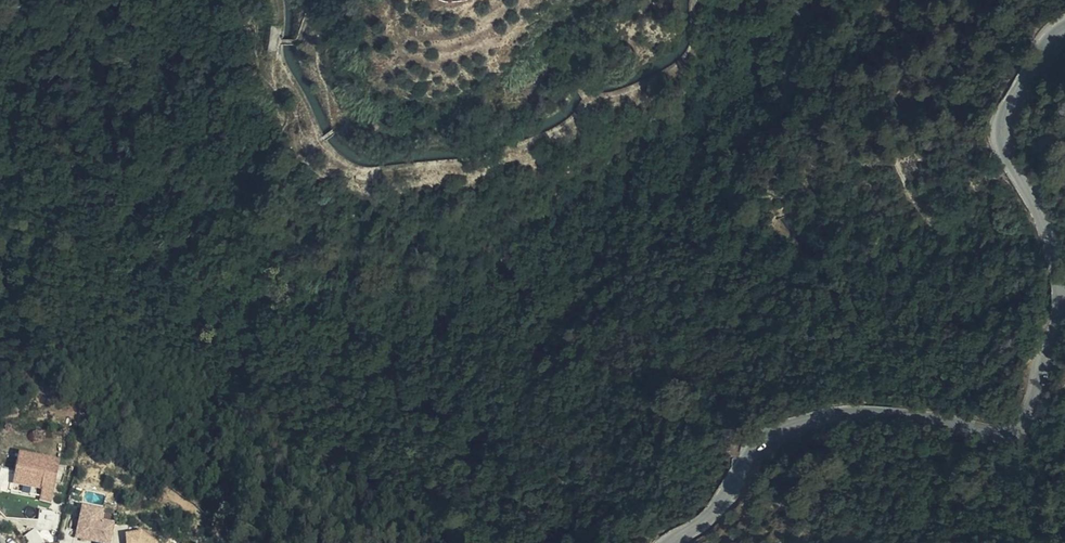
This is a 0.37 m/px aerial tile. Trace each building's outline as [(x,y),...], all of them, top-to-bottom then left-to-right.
[(54,502),(59,458),(17,454),(14,485),(41,488),(40,500),(54,502)] [(75,538),(95,542),(112,542),(116,522),(103,520),(105,510),(82,506),(75,538)] [(41,508),(38,526),(59,530),(62,512),(41,508)] [(126,536),(126,542),(158,542),(157,533),(126,536)]
